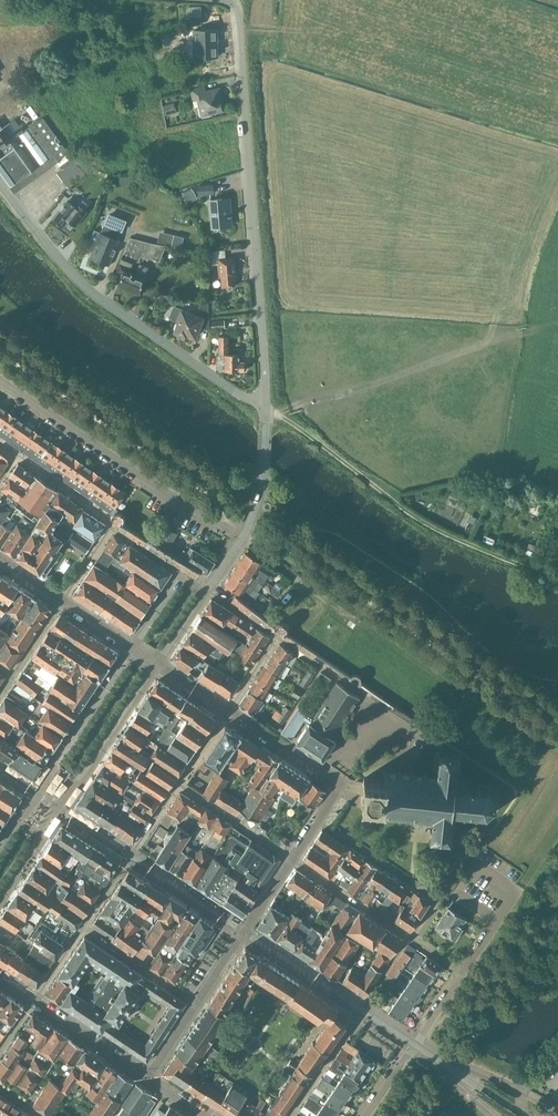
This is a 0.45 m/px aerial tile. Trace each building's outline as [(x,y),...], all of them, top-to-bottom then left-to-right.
[(201,25),(201,17),(188,18),(188,25),(201,25)] [(193,31),(194,58),(217,57),(216,30),(193,31)] [(210,115),(210,112),(221,110),(217,92),(206,94),(204,88),(192,91),(194,101),(200,100),(202,107),(200,108),(202,117),(210,115)] [(159,100),(145,105),(148,111),(161,106),(159,100)] [(24,132),(23,132),(14,120),(2,129),(0,126),(0,174),(14,193),(68,153),(43,118),(24,132)] [(85,175),(74,160),(57,174),(60,179),(62,178),(66,183),(64,184),(68,189),(85,175)] [(214,194),(213,184),(197,185),(198,196),(214,194)] [(183,195),(187,204),(197,198),(193,190),(183,195)] [(231,226),(229,199),(210,201),(212,227),(231,226)] [(78,208),(73,205),(75,203),(70,200),(69,201),(68,201),(53,220),(63,228),(78,208)] [(114,250),(118,241),(115,240),(119,231),(122,232),(127,220),(108,213),(103,225),(104,225),(102,231),(96,228),(95,227),(86,250),(93,252),(90,258),(108,265),(112,255),(113,256),(115,250),(114,250)] [(184,237),(174,235),(171,248),(181,249),(184,237)] [(166,246),(157,244),(150,243),(130,238),(116,272),(122,275),(118,285),(139,293),(145,279),(144,279),(149,268),(140,264),(135,275),(129,273),(134,261),(139,262),(140,257),(147,260),(146,261),(148,261),(148,259),(159,262),(166,246)] [(236,276),(234,258),(226,259),(225,250),(211,251),(212,265),(219,265),(220,277),(222,277),(223,287),(234,286),(233,276),(236,276)] [(210,330),(208,301),(199,302),(200,308),(196,316),(182,310),(178,321),(179,321),(175,331),(176,332),(176,333),(177,335),(179,335),(181,336),(183,336),(184,335),(185,336),(186,334),(195,338),(199,326),(201,327),(209,326),(209,331),(210,330)] [(225,329),(224,320),(211,321),(212,330),(225,329)] [(246,368),(246,364),(244,363),(244,362),(241,362),(241,359),(239,359),(239,354),(228,354),(228,337),(219,337),(219,354),(216,354),(216,363),(225,363),(225,371),(244,371),(244,369),(246,368)] [(6,411),(0,420),(0,426),(6,430),(15,417),(6,411)] [(24,424),(15,417),(6,430),(13,435),(8,442),(10,443),(24,424)] [(24,424),(10,443),(12,445),(17,438),(24,443),(33,430),(24,424)] [(33,430),(24,443),(31,448),(26,454),(28,456),(42,436),(33,430)] [(51,442),(42,436),(28,456),(30,457),(35,451),(42,455),(51,442)] [(51,442),(42,455),(40,457),(50,463),(60,449),(51,442)] [(0,448),(0,460),(6,465),(12,457),(0,448)] [(60,449),(50,463),(59,470),(69,455),(60,449)] [(69,455),(59,470),(68,476),(78,461),(69,455)] [(87,468),(78,461),(68,476),(77,482),(87,468)] [(33,475),(18,464),(9,477),(25,488),(33,475)] [(96,474),(87,468),(77,482),(86,488),(96,474)] [(236,489),(240,492),(241,489),(238,486),(243,480),(236,474),(235,475),(232,474),(231,472),(230,473),(229,474),(227,476),(226,477),(224,479),(229,482),(228,483),(235,490),(236,489)] [(106,480),(96,474),(86,488),(96,495),(106,480)] [(44,482),(33,475),(25,488),(16,501),(5,493),(1,498),(6,501),(15,507),(18,501),(41,517),(49,505),(58,492),(44,482)] [(2,491),(5,493),(16,501),(25,488),(9,477),(0,489),(0,494),(2,491)] [(106,480),(96,495),(104,501),(114,487),(106,480)] [(124,493),(114,487),(104,501),(114,508),(124,493)] [(63,514),(71,501),(59,493),(58,492),(49,505),(63,514)] [(3,521),(6,516),(7,515),(7,516),(11,510),(4,505),(6,501),(1,498),(0,497),(0,519),(3,521)] [(262,514),(264,515),(265,515),(267,513),(274,517),(275,514),(278,517),(280,514),(282,509),(283,508),(279,507),(280,505),(272,500),(266,510),(264,509),(262,512),(262,514)] [(63,514),(74,522),(83,509),(71,501),(63,514)] [(56,549),(62,541),(51,534),(53,531),(52,530),(63,514),(49,505),(41,517),(39,520),(37,523),(35,525),(36,526),(15,557),(39,573),(38,576),(43,580),(46,579),(47,577),(47,574),(60,552),(56,549)] [(15,557),(36,526),(35,525),(37,523),(32,519),(20,511),(21,511),(17,508),(14,512),(21,517),(12,530),(12,531),(1,548),(15,557)] [(84,533),(94,518),(91,516),(89,518),(87,517),(89,514),(83,511),(73,526),(84,533)] [(113,514),(112,515),(111,517),(112,518),(113,522),(120,527),(118,530),(126,535),(130,528),(123,523),(124,521),(125,519),(124,517),(124,516),(123,514),(120,512),(116,512),(114,513),(113,514)] [(4,526),(4,525),(5,525),(10,518),(7,516),(7,515),(6,516),(3,521),(0,519),(0,532),(4,526)] [(95,540),(105,525),(99,521),(97,524),(95,522),(97,520),(94,518),(84,533),(95,540)] [(469,522),(464,531),(469,533),(473,524),(469,522)] [(4,526),(0,532),(0,547),(1,548),(12,531),(12,530),(11,530),(5,525),(4,525),(4,526)] [(167,550),(177,533),(168,527),(157,545),(158,545),(165,549),(167,550)] [(149,539),(130,528),(126,535),(145,546),(149,539)] [(86,552),(91,545),(91,546),(92,545),(73,533),(68,541),(87,553),(87,552),(86,552)] [(171,572),(135,549),(114,535),(103,551),(113,558),(131,570),(160,589),(171,572)] [(157,545),(149,539),(145,546),(160,556),(165,549),(158,545),(157,545)] [(175,546),(172,551),(185,557),(188,551),(175,546)] [(190,555),(186,562),(201,571),(207,575),(214,563),(191,548),(187,553),(190,555)] [(167,550),(165,549),(160,556),(162,557),(172,563),(177,556),(167,550)] [(113,558),(103,551),(94,564),(104,571),(113,558)] [(245,553),(238,563),(264,581),(267,576),(258,570),(261,565),(266,568),(267,567),(245,553)] [(186,562),(177,556),(172,563),(196,578),(200,573),(201,571),(186,562)] [(238,563),(231,574),(254,589),(258,583),(262,585),(265,581),(264,581),(238,563)] [(84,580),(82,582),(95,590),(103,595),(109,599),(118,605),(139,619),(150,604),(121,585),(122,583),(104,571),(94,564),(84,579),(84,580)] [(131,570),(122,583),(121,585),(150,604),(160,589),(131,570)] [(254,589),(231,574),(224,584),(241,595),(242,593),(247,596),(250,592),(254,596),(258,591),(254,589)] [(0,580),(0,613),(2,614),(7,607),(19,589),(2,578),(0,580)] [(95,590),(82,582),(73,595),(86,604),(95,590)] [(273,587),(280,592),(281,592),(279,591),(282,587),(276,582),(273,587)] [(280,592),(273,587),(269,592),(277,597),(280,592)] [(0,617),(0,628),(11,611),(22,619),(23,617),(24,618),(35,600),(19,589),(7,607),(2,614),(0,617)] [(95,590),(86,604),(94,609),(103,595),(95,590)] [(103,595),(94,609),(99,613),(109,599),(103,595)] [(250,616),(253,611),(235,597),(231,602),(250,616)] [(118,605),(109,599),(99,613),(109,619),(118,605)] [(211,599),(202,613),(224,628),(233,613),(211,599)] [(265,604),(258,599),(254,604),(262,609),(265,604)] [(35,600),(24,618),(38,628),(51,610),(35,600)] [(139,619),(118,605),(109,619),(130,633),(139,619)] [(253,611),(250,616),(271,631),(273,630),(283,637),(283,638),(289,642),(292,637),(286,633),(287,631),(287,630),(287,628),(287,627),(286,626),(285,625),(284,624),(283,623),(282,623),(280,623),(279,623),(278,624),(277,625),(275,627),(253,611)] [(247,644),(237,637),(224,628),(202,613),(201,614),(193,628),(210,639),(227,651),(227,652),(229,653),(234,645),(243,651),(247,644)] [(233,613),(224,628),(237,637),(247,622),(233,613)] [(79,628),(60,615),(50,629),(60,636),(69,642),(79,628)] [(23,617),(22,619),(10,635),(5,643),(21,654),(38,628),(24,618),(23,617)] [(257,629),(247,622),(237,637),(247,644),(257,629)] [(108,667),(117,653),(100,642),(80,629),(79,628),(69,642),(85,652),(103,664),(108,667)] [(193,628),(182,646),(202,659),(206,652),(220,661),(227,652),(227,651),(210,639),(193,628)] [(5,643),(10,635),(0,629),(0,649),(5,643)] [(257,629),(247,644),(259,652),(269,637),(257,629)] [(69,679),(91,692),(108,667),(103,664),(85,652),(69,642),(60,636),(58,640),(48,633),(40,644),(32,657),(56,672),(57,671),(69,678),(69,679)] [(299,642),(292,637),(289,642),(296,647),(299,642)] [(299,642),(296,647),(299,649),(298,649),(313,659),(316,656),(316,655),(317,654),(300,642),(299,642)] [(0,649),(0,659),(12,668),(21,654),(5,643),(0,649)] [(251,667),(259,653),(259,652),(247,644),(243,651),(238,659),(238,658),(251,667)] [(288,661),(293,653),(280,644),(273,655),(285,664),(288,661)] [(182,646),(172,660),(188,671),(193,663),(204,670),(208,663),(202,659),(182,646)] [(285,664),(273,655),(264,667),(277,677),(285,664)] [(32,657),(23,670),(43,683),(42,685),(50,690),(79,709),(91,692),(69,679),(69,678),(57,671),(56,672),(32,657)] [(202,672),(198,677),(198,678),(229,698),(231,695),(236,687),(239,683),(226,674),(228,671),(217,665),(217,664),(215,667),(208,663),(204,670),(202,672)] [(277,677),(264,667),(254,682),(268,692),(277,677)] [(202,672),(196,668),(192,674),(198,677),(202,672)] [(14,683),(34,695),(42,685),(43,683),(23,670),(22,672),(14,683)] [(309,671),(305,678),(310,681),(314,675),(309,671)] [(322,673),(318,677),(320,679),(324,682),(328,677),(322,673)] [(310,681),(305,678),(300,685),(305,688),(310,681)] [(158,680),(149,693),(167,706),(176,693),(158,680)] [(254,682),(248,691),(262,701),(268,692),(254,682)] [(5,697),(4,698),(27,713),(38,720),(39,719),(62,735),(71,721),(48,705),(42,701),(34,695),(14,683),(5,697)] [(314,717),(299,707),(281,733),(291,740),(304,721),(309,724),(296,743),(306,750),(313,755),(313,754),(323,761),(336,741),(333,740),(360,698),(337,683),(314,717)] [(50,690),(42,685),(34,695),(42,701),(48,705),(71,721),(78,710),(79,709),(50,690)] [(291,695),(298,699),(303,692),(296,687),(291,695)] [(248,691),(239,705),(253,715),(254,714),(254,713),(262,701),(248,691)] [(176,693),(167,706),(177,713),(179,711),(187,700),(176,693)] [(180,717),(149,694),(139,709),(166,727),(171,730),(180,717)] [(4,698),(0,705),(0,746),(5,738),(9,731),(14,723),(18,726),(27,713),(4,698)] [(197,707),(187,700),(179,711),(190,718),(197,707)] [(186,721),(206,734),(215,719),(197,707),(190,718),(187,721),(186,721)] [(286,707),(281,714),(286,717),(291,710),(286,707)] [(129,724),(128,725),(145,736),(149,739),(153,733),(149,730),(155,722),(138,711),(129,724)] [(27,713),(18,726),(25,731),(33,736),(53,749),(62,735),(39,719),(38,720),(27,713)] [(286,717),(281,714),(277,720),(282,724),(286,717)] [(186,721),(177,734),(176,735),(177,735),(196,748),(206,734),(186,721)] [(44,763),(53,749),(33,736),(25,731),(18,726),(14,723),(9,731),(5,738),(10,742),(16,745),(18,746),(44,763)] [(145,736),(128,725),(119,738),(150,759),(154,761),(156,763),(165,750),(156,743),(149,739),(145,736)] [(241,736),(225,726),(198,766),(207,772),(212,765),(219,769),(226,757),(231,761),(229,765),(242,774),(253,759),(260,748),(241,736)] [(166,727),(160,737),(156,743),(165,750),(186,763),(187,761),(196,748),(177,735),(176,735),(177,734),(171,730),(166,727)] [(153,733),(149,739),(156,743),(160,737),(153,733)] [(0,746),(0,755),(9,761),(18,746),(16,745),(10,742),(5,738),(0,746)] [(150,759),(119,738),(112,749),(137,766),(138,765),(142,768),(142,769),(146,772),(148,769),(146,767),(145,766),(150,759)] [(44,763),(18,746),(9,761),(34,778),(43,763),(44,763)] [(260,748),(253,759),(259,763),(255,769),(257,771),(250,782),(256,786),(261,790),(279,761),(272,757),(272,756),(260,748)] [(137,766),(112,749),(104,763),(130,780),(128,784),(131,785),(137,776),(133,773),(137,766)] [(186,763),(165,750),(156,763),(177,777),(186,763)] [(361,802),(381,804),(380,812),(378,813),(379,815),(382,813),(394,814),(393,818),(396,818),(396,815),(407,816),(407,819),(409,819),(409,816),(420,817),(420,821),(419,828),(421,828),(421,831),(432,832),(431,838),(428,841),(430,842),(432,841),(448,842),(450,845),(452,843),(450,841),(451,831),(454,832),(454,829),(451,829),(452,822),(453,823),(454,821),(452,819),(452,814),(453,814),(453,812),(463,813),(463,816),(465,816),(465,813),(475,814),(474,817),(477,818),(477,814),(484,815),(485,818),(488,818),(486,814),(492,810),(495,811),(496,809),(494,807),(494,800),(498,799),(497,797),(494,798),(488,792),(490,789),(489,788),(487,791),(479,790),(480,786),(478,786),(477,790),(468,789),(468,785),(468,781),(470,780),(469,778),(467,779),(458,778),(457,777),(457,778),(457,770),(460,770),(460,768),(457,768),(459,758),(460,757),(459,756),(457,757),(441,755),(439,753),(437,754),(439,757),(438,766),(435,765),(435,768),(438,768),(437,777),(426,776),(427,773),(424,773),(424,776),(414,775),(414,772),(411,771),(411,774),(400,773),(401,770),(398,770),(398,773),(387,772),(385,769),(383,771),(384,773),(384,780),(364,778),(361,802)] [(69,760),(65,765),(68,771),(75,772),(80,766),(76,760),(69,760)] [(142,769),(139,772),(168,791),(177,777),(156,763),(154,761),(148,769),(146,772),(142,769)] [(279,761),(261,790),(271,796),(278,784),(285,789),(296,772),(280,762),(279,761)] [(130,780),(104,763),(94,777),(136,804),(142,794),(143,793),(131,785),(128,784),(130,780)] [(137,776),(131,785),(143,793),(142,794),(145,796),(148,792),(161,801),(168,791),(139,772),(137,776)] [(228,779),(217,772),(202,794),(214,801),(221,789),(222,789),(222,788),(228,779)] [(293,804),(297,797),(299,798),(310,781),(296,772),(285,789),(281,794),(282,795),(281,796),(293,804)] [(85,792),(112,809),(126,818),(131,821),(135,815),(146,822),(151,815),(136,804),(94,777),(85,792)] [(325,791),(310,781),(299,798),(313,807),(313,808),(325,791)] [(0,783),(0,803),(11,811),(21,797),(4,786),(0,783)] [(244,804),(236,816),(242,819),(245,814),(258,823),(260,821),(265,813),(268,809),(274,799),(272,797),(271,796),(261,790),(256,786),(244,804)] [(221,789),(214,801),(221,806),(225,808),(233,796),(222,789),(221,789)] [(112,809),(85,792),(75,805),(102,824),(112,809)] [(145,796),(142,794),(136,804),(151,815),(161,801),(148,792),(145,796)] [(180,793),(171,805),(185,815),(190,808),(187,805),(190,799),(180,793)] [(244,804),(233,796),(225,808),(236,816),(244,804)] [(206,809),(190,799),(187,805),(190,808),(195,811),(194,812),(201,817),(206,809)] [(1,826),(11,811),(0,803),(0,825),(1,826)] [(167,813),(177,819),(180,821),(179,822),(180,822),(184,816),(184,817),(186,815),(185,815),(171,805),(167,813)] [(185,815),(186,815),(189,816),(181,828),(178,826),(173,832),(168,833),(168,832),(160,827),(156,833),(165,839),(166,844),(163,848),(158,845),(154,851),(159,854),(156,858),(168,867),(201,817),(194,812),(195,811),(190,808),(185,815)] [(126,818),(112,809),(102,824),(121,835),(127,827),(130,829),(134,824),(131,822),(131,821),(126,818)] [(206,809),(201,817),(168,867),(181,876),(181,875),(182,876),(194,884),(195,884),(196,884),(195,885),(232,827),(232,826),(217,817),(206,809)] [(167,813),(160,822),(168,828),(171,824),(173,825),(177,819),(167,813)] [(260,821),(261,821),(256,829),(266,835),(271,828),(264,823),(269,816),(265,813),(260,821)] [(135,824),(134,824),(130,829),(127,827),(121,835),(134,844),(136,840),(135,839),(137,836),(142,829),(135,824)] [(62,826),(52,839),(78,856),(87,842),(62,826)] [(251,840),(232,827),(195,885),(210,895),(211,894),(223,902),(223,903),(243,917),(259,893),(281,860),(272,854),(251,840)] [(310,849),(303,860),(319,871),(330,879),(338,868),(337,868),(338,867),(344,858),(350,850),(322,831),(315,842),(332,853),(326,861),(310,849)] [(52,841),(43,853),(71,872),(76,863),(79,858),(78,856),(52,839),(52,841)] [(97,878),(102,872),(99,870),(96,868),(105,854),(95,847),(87,842),(78,856),(79,858),(76,863),(71,872),(100,892),(110,878),(105,874),(100,881),(97,878)] [(350,850),(344,859),(360,871),(367,861),(350,850)] [(100,892),(71,872),(43,853),(35,864),(70,887),(93,903),(100,892)] [(119,863),(105,854),(96,868),(99,870),(102,872),(105,874),(110,878),(119,863)] [(337,868),(338,868),(343,872),(341,873),(344,875),(345,873),(350,877),(349,879),(346,881),(342,880),(340,885),(340,886),(346,889),(347,890),(360,871),(344,859),(338,867),(337,868)] [(367,861),(360,871),(347,890),(357,897),(367,882),(377,868),(367,861)] [(26,879),(25,879),(45,893),(44,894),(50,898),(50,897),(82,919),(92,904),(91,904),(93,903),(70,887),(35,864),(26,879)] [(387,875),(377,868),(367,882),(369,883),(379,890),(387,875)] [(150,884),(129,870),(101,913),(91,927),(112,941),(126,921),(150,884)] [(313,882),(296,870),(286,885),(295,891),(298,894),(303,897),(313,882)] [(387,875),(379,890),(380,890),(383,892),(388,895),(389,896),(399,882),(387,875)] [(0,918),(0,923),(15,933),(25,940),(31,944),(35,946),(39,949),(39,948),(55,959),(82,919),(50,897),(50,898),(44,894),(45,893),(25,879),(18,891),(18,892),(7,907),(7,908),(0,918)] [(323,888),(313,882),(303,897),(313,903),(323,888)] [(399,882),(389,896),(393,899),(399,903),(405,894),(408,889),(399,882)] [(369,883),(359,898),(370,906),(379,893),(381,894),(383,892),(380,890),(379,890),(369,883)] [(150,884),(133,910),(154,925),(159,918),(157,916),(170,897),(169,897),(150,884)] [(332,894),(323,888),(313,903),(322,909),(324,906),(329,898),(332,894)] [(409,910),(420,918),(430,903),(414,893),(411,898),(408,902),(413,905),(409,910)] [(296,907),(303,897),(298,894),(291,905),(296,907)] [(405,894),(399,903),(404,906),(409,910),(413,905),(408,902),(411,898),(405,895),(405,894)] [(383,903),(378,910),(384,914),(393,899),(389,896),(388,895),(383,903)] [(329,898),(324,906),(328,909),(332,903),(342,910),(346,903),(335,896),(332,901),(329,898)] [(143,941),(140,945),(148,950),(156,955),(174,927),(175,928),(177,923),(187,909),(170,897),(157,916),(159,918),(154,925),(150,931),(143,941)] [(448,897),(443,905),(448,908),(449,908),(454,901),(448,897)] [(267,933),(280,912),(275,908),(279,902),(275,899),(257,926),(267,933)] [(378,910),(383,903),(378,900),(373,907),(378,910)] [(347,931),(357,916),(359,912),(346,903),(342,910),(331,926),(345,935),(348,931),(347,931)] [(292,913),(293,912),(296,907),(291,905),(288,910),(292,913)] [(404,906),(394,920),(394,921),(411,932),(420,918),(409,910),(404,906)] [(449,908),(448,908),(447,909),(448,909),(436,927),(452,939),(452,938),(453,939),(454,938),(453,938),(460,928),(461,928),(461,927),(465,920),(466,921),(467,920),(449,908)] [(174,927),(156,955),(149,967),(162,975),(168,964),(175,954),(175,955),(189,934),(188,933),(200,917),(187,909),(177,923),(175,928),(174,927)] [(293,912),(292,913),(289,918),(276,939),(286,945),(302,921),(301,920),(302,919),(298,916),(301,912),(297,909),(294,913),(293,912)] [(276,939),(289,918),(280,912),(267,933),(276,939)] [(359,912),(357,916),(347,931),(348,931),(381,952),(381,951),(391,958),(397,950),(403,940),(359,912)] [(302,921),(286,945),(297,953),(310,929),(312,927),(311,927),(314,922),(304,915),(302,919),(301,920),(302,921)] [(126,921),(112,941),(124,949),(129,942),(131,944),(136,936),(143,941),(150,931),(129,916),(126,921)] [(200,917),(188,933),(189,934),(175,955),(189,964),(197,952),(201,955),(216,932),(212,929),(213,926),(200,917)] [(310,929),(297,953),(322,970),(322,969),(323,970),(345,935),(331,926),(324,938),(310,929)] [(345,935),(323,970),(336,978),(346,964),(359,944),(345,935)] [(140,945),(143,941),(136,936),(131,944),(129,942),(124,949),(133,955),(137,949),(139,946),(140,946),(140,945)] [(165,1035),(166,1036),(168,1031),(185,1004),(142,975),(85,937),(58,976),(74,986),(71,990),(70,990),(60,1004),(61,1004),(61,1005),(147,1062),(165,1035)] [(0,944),(0,964),(5,968),(14,954),(0,944)] [(139,946),(137,949),(142,952),(145,955),(148,950),(140,945),(140,946),(139,946)] [(412,954),(413,955),(415,952),(417,950),(409,945),(406,949),(412,954)] [(54,960),(39,949),(35,946),(31,952),(26,959),(46,973),(54,960)] [(250,973),(260,958),(245,948),(235,963),(250,973)] [(137,949),(133,955),(137,958),(142,952),(137,949)] [(412,954),(406,949),(404,951),(411,956),(409,959),(406,963),(417,971),(414,975),(429,985),(435,976),(414,962),(416,959),(415,958),(416,957),(413,955),(412,954)] [(381,951),(381,952),(368,971),(375,975),(376,973),(379,975),(390,959),(391,958),(381,951)] [(411,956),(404,951),(394,966),(401,971),(406,963),(409,959),(411,956)] [(142,952),(137,958),(142,961),(146,955),(145,955),(142,952)] [(416,959),(414,962),(435,976),(441,967),(427,956),(424,960),(421,958),(422,957),(415,952),(413,955),(416,957),(415,958),(416,959)] [(14,954),(5,968),(15,974),(25,960),(16,953),(15,954),(14,954)] [(168,964),(162,975),(175,984),(188,965),(189,964),(175,955),(175,954),(168,964)] [(238,1005),(255,977),(254,977),(255,976),(257,973),(259,974),(260,973),(263,975),(270,965),(260,958),(250,973),(226,1008),(235,1015),(235,1014),(235,1013),(239,1006),(238,1005)] [(35,967),(25,960),(15,974),(26,982),(35,967)] [(235,963),(209,1004),(222,1013),(226,1008),(250,973),(235,963)] [(257,973),(255,976),(254,977),(255,977),(288,999),(319,1021),(320,1018),(325,1021),(323,1023),(326,1025),(314,1042),(313,1041),(298,1064),(297,1065),(312,1075),(329,1050),(345,1025),(342,1023),(333,1017),(338,1010),(299,984),(270,965),(263,975),(260,973),(259,974),(257,973)] [(401,971),(394,966),(388,975),(395,980),(397,977),(400,972),(401,971)] [(46,974),(35,967),(26,982),(36,988),(46,974)] [(352,967),(342,982),(364,997),(373,986),(379,975),(376,973),(375,975),(368,971),(365,975),(352,967)] [(400,972),(397,977),(423,994),(429,985),(414,975),(411,979),(400,972)] [(395,980),(388,975),(378,990),(383,993),(385,995),(388,990),(391,986),(394,981),(395,980)] [(74,986),(58,976),(46,994),(60,1004),(70,990),(71,990),(74,986)] [(394,981),(391,986),(394,988),(398,984),(404,989),(401,993),(416,1003),(423,994),(397,977),(395,980),(394,981)] [(385,995),(384,996),(410,1012),(416,1003),(401,993),(394,988),(391,986),(388,990),(385,995)] [(384,996),(382,1000),(392,1007),(388,1013),(403,1023),(410,1012),(384,996)] [(5,1035),(24,1008),(7,997),(0,1008),(0,1031),(5,1035)] [(208,1044),(227,1016),(231,1019),(235,1015),(226,1008),(222,1013),(209,1004),(188,1037),(205,1049),(216,1056),(222,1047),(215,1042),(212,1047),(208,1044)] [(33,1015),(24,1028),(32,1033),(28,1039),(33,1043),(35,1040),(38,1037),(35,1034),(43,1022),(33,1015)] [(35,1040),(33,1043),(40,1048),(38,1051),(39,1051),(43,1045),(54,1029),(43,1022),(35,1034),(38,1037),(35,1040)] [(69,1040),(54,1029),(43,1045),(39,1051),(38,1051),(35,1056),(46,1063),(47,1062),(53,1066),(55,1064),(54,1063),(59,1056),(70,1040),(69,1040)] [(17,1037),(2,1061),(13,1067),(17,1061),(18,1062),(21,1057),(27,1060),(25,1064),(29,1067),(28,1068),(29,1069),(32,1065),(30,1064),(34,1057),(25,1051),(30,1043),(19,1036),(17,1037)] [(205,1049),(188,1037),(177,1052),(195,1065),(205,1049)] [(70,1040),(59,1056),(68,1062),(64,1068),(70,1072),(85,1050),(70,1040)] [(366,1072),(374,1060),(358,1050),(347,1041),(343,1047),(342,1049),(339,1053),(366,1072)] [(60,1088),(59,1087),(55,1093),(62,1098),(65,1092),(66,1093),(71,1086),(74,1088),(78,1081),(90,1089),(106,1064),(85,1050),(70,1072),(60,1088)] [(195,1065),(177,1052),(163,1073),(169,1077),(179,1064),(190,1071),(190,1072),(191,1071),(195,1065)] [(336,1058),(332,1064),(359,1083),(366,1072),(339,1053),(336,1058)] [(17,1061),(13,1067),(6,1078),(17,1085),(31,1094),(40,1081),(34,1077),(37,1072),(40,1071),(46,1076),(53,1066),(47,1062),(46,1063),(35,1056),(34,1057),(30,1064),(32,1065),(29,1069),(28,1068),(18,1062),(17,1061)] [(297,1065),(298,1064),(291,1060),(287,1065),(295,1070),(294,1072),(291,1075),(305,1085),(312,1075),(297,1065)] [(2,1061),(0,1064),(0,1083),(1,1084),(6,1078),(13,1067),(2,1061)] [(106,1064),(90,1089),(86,1094),(98,1102),(105,1092),(118,1072),(106,1064)] [(190,1072),(190,1071),(179,1064),(169,1077),(187,1089),(196,1075),(191,1071),(190,1072)] [(332,1064),(328,1069),(341,1077),(338,1081),(353,1091),(359,1083),(332,1064)] [(118,1072),(105,1092),(120,1102),(133,1082),(121,1074),(118,1072)] [(202,1099),(228,1115),(232,1115),(243,1098),(244,1099),(249,1092),(233,1081),(233,1082),(228,1078),(225,1083),(217,1078),(220,1073),(219,1072),(211,1085),(210,1086),(202,1099)] [(211,1085),(196,1075),(187,1089),(202,1099),(210,1086),(211,1085)] [(291,1075),(277,1096),(272,1104),(271,1104),(285,1115),(291,1107),(305,1085),(291,1075)] [(322,1078),(319,1082),(346,1101),(353,1091),(338,1081),(334,1086),(322,1078)] [(34,1104),(37,1108),(49,1115),(52,1111),(62,1098),(55,1093),(59,1087),(50,1081),(34,1104)] [(319,1082),(316,1087),(328,1095),(325,1100),(340,1110),(346,1101),(319,1082)] [(136,1084),(122,1106),(124,1107),(118,1115),(146,1115),(155,1102),(152,1100),(154,1096),(136,1084)] [(98,1102),(89,1115),(111,1115),(120,1102),(105,1092),(98,1102)] [(0,1095),(0,1115),(9,1101),(0,1095)] [(307,1101),(329,1115),(336,1115),(340,1110),(325,1100),(322,1105),(309,1097),(307,1101)] [(232,1115),(256,1115),(259,1111),(260,1111),(266,1102),(261,1099),(256,1106),(245,1099),(244,1099),(243,1098),(232,1115)] [(9,1101),(0,1115),(15,1115),(20,1108),(9,1101)] [(307,1101),(304,1105),(316,1114),(314,1115),(329,1115),(307,1101)] [(264,1114),(266,1115),(284,1115),(285,1115),(271,1104),(264,1114)] [(170,1107),(165,1114),(158,1110),(154,1115),(184,1115),(170,1107)]
